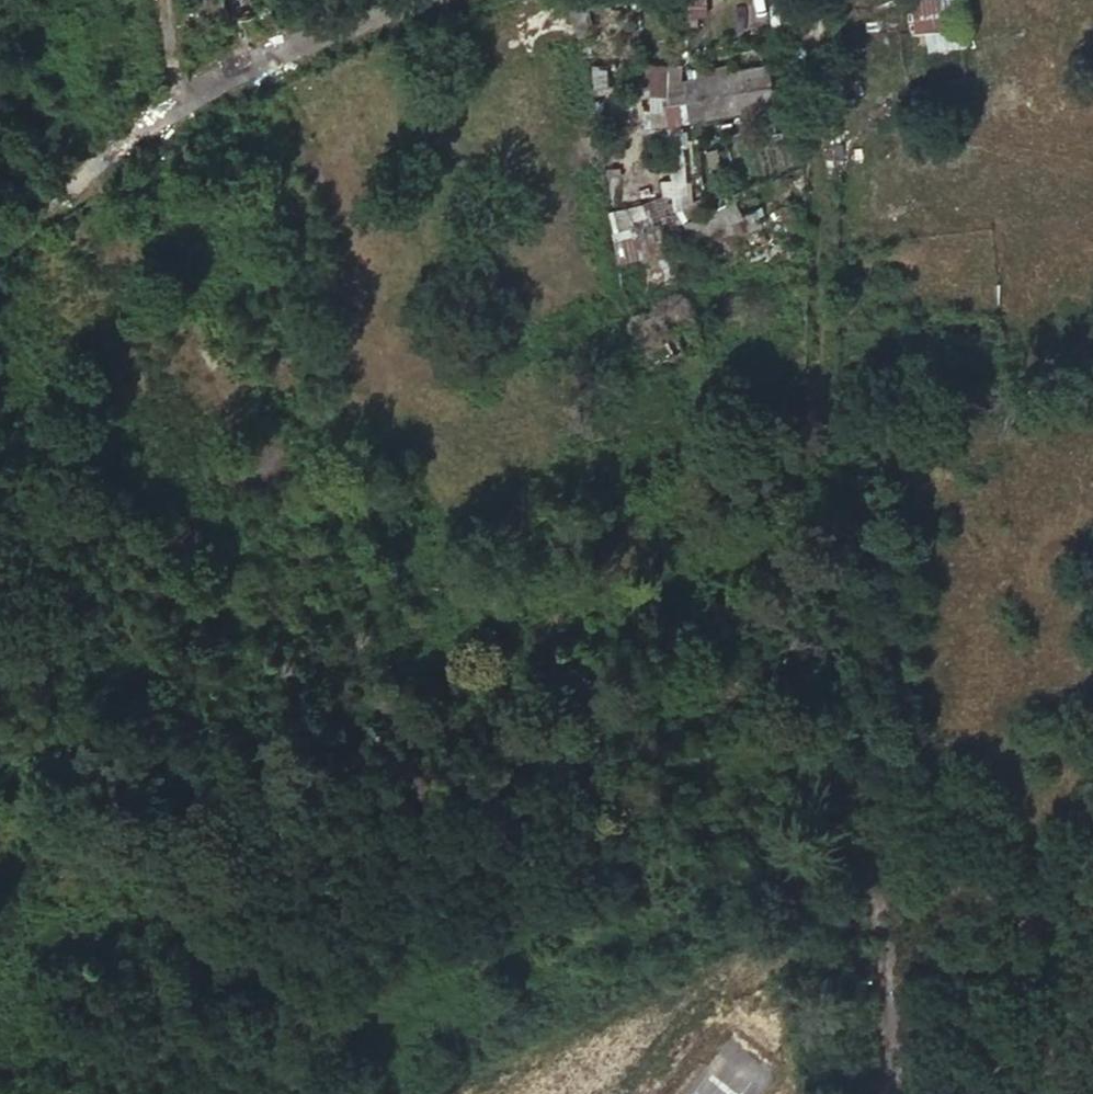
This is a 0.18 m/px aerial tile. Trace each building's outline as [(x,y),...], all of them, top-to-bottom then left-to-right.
[(942,45),(943,28),(956,28),(957,0),(911,0),(910,31),(927,32),(927,44),(942,45)] [(636,8),(607,8),(607,86),(635,86),(636,45),(623,45),(623,30),(635,30),(636,8)] [(665,65),(649,64),(648,96),(665,96),(665,65)] [(714,95),(668,105),(668,127),(678,125),(677,120),(754,104),(751,91),(765,88),(761,70),(712,81),(714,95)] [(747,128),(698,137),(704,176),(754,167),(747,128)] [(730,201),(689,215),(696,237),(737,224),(730,201)]
